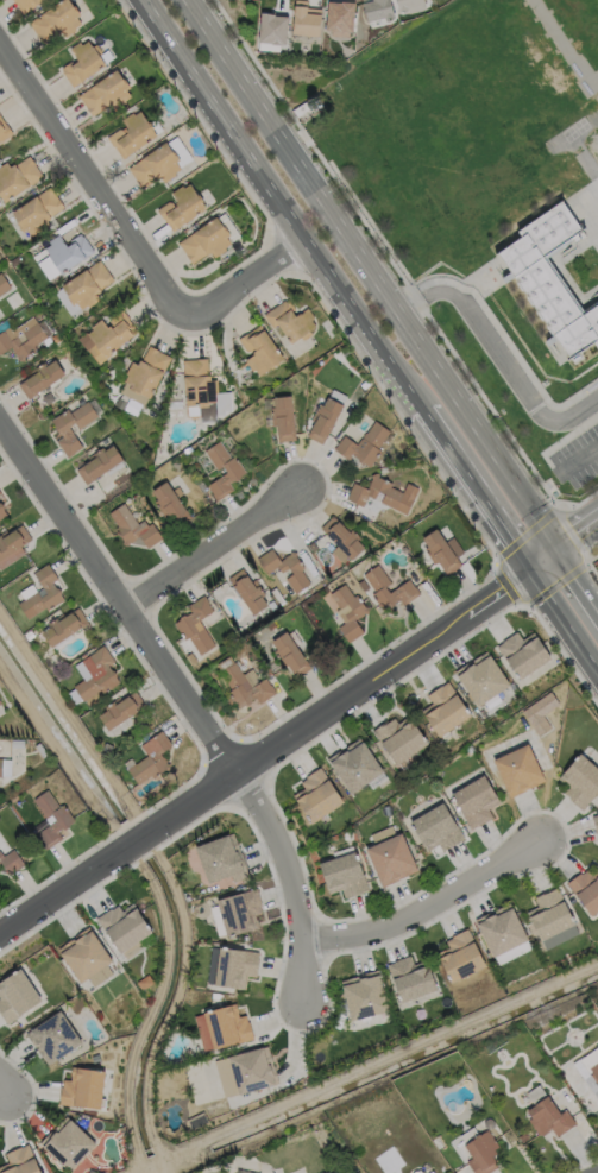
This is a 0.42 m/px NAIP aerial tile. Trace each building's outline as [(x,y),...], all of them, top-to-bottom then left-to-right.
[(24,12),(16,0),(43,0),(38,4),(37,4),(24,12)] [(46,10),(61,0),(72,0),(75,5),(76,4),(83,13),(80,15),(83,21),(77,26),(78,29),(67,36),(63,31),(59,33),(58,32),(44,42),(31,20),(46,10)] [(306,8),(307,0),(294,0),(293,35),(320,36),(321,8),(306,8)] [(332,0),(327,0),(326,34),(353,35),(355,1),(332,0)] [(394,16),(389,0),(361,0),(367,23),(394,16)] [(423,0),(395,0),(398,14),(425,8),(423,0)] [(287,14),(260,13),(259,43),(286,44),(287,14)] [(89,39),(93,45),(94,44),(97,49),(101,53),(107,63),(83,80),(74,87),(63,70),(64,70),(62,67),(73,59),(74,63),(78,59),(71,48),(81,40),(82,44),(89,39)] [(117,69),(124,77),(125,77),(131,87),(127,89),(131,95),(125,100),(126,102),(115,109),(112,105),(108,107),(107,106),(93,115),(78,94),(94,84),(117,69)] [(141,111),(150,125),(152,124),(156,128),(153,128),(158,134),(124,158),(114,145),(113,145),(107,137),(120,128),(122,128),(127,126),(122,119),(133,112),(136,114),(141,111)] [(1,140),(0,140),(0,115),(6,124),(7,124),(13,132),(1,140)] [(168,141),(174,150),(175,149),(182,159),(177,162),(182,169),(176,172),(177,175),(165,182),(162,177),(158,179),(157,179),(144,188),(128,166),(168,141)] [(6,201),(0,193),(0,165),(7,160),(11,165),(14,163),(15,164),(30,154),(36,163),(43,175),(6,201)] [(191,182),(200,193),(206,200),(204,201),(209,207),(175,231),(165,216),(165,217),(159,208),(170,200),(174,201),(177,204),(180,203),(177,201),(180,200),(174,191),(184,183),(185,185),(191,182)] [(51,225),(39,233),(38,231),(32,235),(29,228),(25,232),(18,222),(19,221),(13,212),(37,195),(51,185),(65,206),(51,215),(52,216),(48,220),(51,225)] [(517,231),(521,235),(496,253),(568,359),(593,342),(597,347),(597,346),(597,303),(581,314),(542,258),(569,238),(574,244),(579,239),(574,233),(580,229),(561,202),(517,231)] [(219,216),(225,225),(226,225),(233,234),(229,237),(233,242),(227,247),(228,250),(218,257),(214,252),(209,254),(209,253),(195,263),(181,242),(219,216)] [(61,239),(64,242),(65,241),(68,246),(74,242),(71,239),(81,233),(83,235),(84,234),(95,251),(62,273),(56,263),(53,265),(50,264),(46,257),(50,254),(49,254),(50,253),(46,247),(52,244),(50,240),(59,233),(63,238),(61,239)] [(101,299),(90,307),(89,305),(83,309),(78,303),(75,305),(68,296),(70,295),(63,285),(101,259),(115,279),(101,290),(102,291),(97,295),(101,299)] [(12,286),(0,295),(0,273),(1,272),(12,286)] [(290,298),(297,308),(292,310),(296,315),(300,313),(301,314),(302,313),(301,311),(308,307),(315,316),(311,319),(316,326),(309,330),(313,334),(306,339),(302,335),(291,343),(278,323),(272,328),(264,314),(285,299),(285,301),(290,298)] [(130,319),(140,333),(100,364),(88,348),(87,349),(78,338),(87,330),(89,333),(94,329),(92,326),(102,319),(108,327),(111,324),(113,327),(118,323),(114,317),(124,309),(130,317),(130,319)] [(12,347),(0,354),(0,332),(10,326),(12,329),(33,315),(48,336),(34,345),(37,348),(25,357),(24,361),(17,360),(18,355),(17,355),(13,351),(14,351),(12,347)] [(265,329),(285,358),(279,362),(281,364),(273,368),(272,367),(260,374),(257,368),(254,371),(247,359),(256,354),(254,352),(257,349),(256,348),(251,351),(247,351),(239,339),(248,333),(263,323),(266,328),(265,329)] [(172,357),(151,398),(140,392),(140,393),(131,389),(132,385),(126,381),(128,374),(127,373),(133,361),(139,364),(141,359),(143,360),(151,345),(172,357)] [(209,358),(210,374),(212,374),(213,379),(218,379),(219,392),(216,393),(218,405),(202,406),(203,416),(199,416),(199,418),(193,418),(193,417),(189,417),(188,404),(185,378),(184,359),(197,359),(197,358),(209,358)] [(56,359),(65,374),(29,399),(19,384),(38,371),(36,368),(45,361),(48,365),(56,359)] [(291,395),(296,440),(278,441),(276,417),(272,418),(271,408),(275,406),(273,397),(291,395)] [(346,404),(325,444),(310,436),(321,416),(317,414),(322,404),(326,405),(331,396),(346,404)] [(89,401),(99,416),(80,429),(76,423),(70,427),(83,447),(75,453),(68,458),(57,441),(63,437),(61,431),(58,431),(55,427),(56,424),(52,420),(69,409),(71,412),(89,401)] [(391,431),(379,448),(383,450),(371,467),(365,463),(363,463),(359,461),(359,459),(354,455),(351,460),(335,449),(345,435),(358,444),(366,433),(367,433),(376,421),(391,431)] [(221,441),(232,459),(237,455),(247,472),(243,475),(241,478),(238,480),(235,480),(231,483),(234,490),(218,500),(214,494),(215,494),(208,485),(228,472),(225,466),(219,469),(206,450),(221,441)] [(114,444),(125,459),(88,484),(77,469),(96,456),(94,453),(103,447),(106,449),(114,444)] [(391,487),(404,493),(409,484),(418,488),(408,513),(370,496),(365,506),(347,499),(355,483),(369,488),(372,480),(374,479),(372,475),(379,473),(382,478),(394,483),(391,487)] [(166,481),(193,518),(178,528),(164,509),(162,511),(155,502),(153,503),(150,498),(155,494),(152,492),(166,481)] [(125,504),(139,524),(145,519),(149,525),(152,523),(163,538),(149,548),(140,536),(136,540),(132,542),(130,542),(130,545),(122,544),(124,541),(115,529),(119,526),(109,513),(125,504)] [(335,516),(352,531),(354,529),(361,537),(359,540),(366,547),(354,560),(352,556),(344,565),(332,551),(339,544),(323,528),(335,516)] [(26,553),(0,570),(0,536),(1,535),(4,537),(23,524),(33,540),(23,547),(26,553)] [(439,528),(447,541),(454,537),(465,553),(459,557),(464,565),(449,575),(436,556),(433,557),(427,549),(430,547),(424,538),(439,528)] [(273,548),(282,561),(285,559),(285,557),(289,555),(290,555),(291,550),(298,553),(297,556),(306,568),(302,570),(311,584),(296,594),(287,579),(294,574),(290,568),(283,573),(279,567),(269,574),(258,559),(273,548)] [(61,595),(64,600),(49,611),(46,607),(29,619),(18,604),(37,591),(38,592),(44,588),(34,573),(48,563),(58,579),(53,582),(57,588),(59,588),(62,592),(61,595)] [(397,588),(410,579),(416,587),(417,587),(422,594),(404,606),(401,599),(396,603),(396,605),(392,607),(390,606),(384,610),(373,594),(377,592),(364,574),(379,563),(397,588)] [(245,569),(253,581),(256,580),(267,595),(264,598),(270,606),(256,616),(231,579),(245,569)] [(346,584),(355,597),(358,594),(367,607),(370,607),(369,614),(365,613),(365,614),(363,618),(360,617),(355,620),(364,632),(351,642),(340,628),(346,624),(336,611),(341,608),(331,594),(346,584)] [(215,611),(195,624),(199,631),(204,628),(215,645),(201,655),(190,638),(187,641),(176,624),(181,620),(182,618),(185,616),(188,616),(193,613),(189,606),(206,595),(212,604),(210,604),(215,611)] [(80,608),(89,624),(52,648),(43,633),(50,629),(49,625),(58,619),(59,622),(80,608)] [(288,630),(289,633),(294,630),(302,643),(297,645),(313,668),(298,677),(284,658),(282,661),(275,651),(278,649),(272,641),(288,630)] [(517,631),(523,639),(535,631),(553,657),(521,680),(497,647),(504,642),(503,641),(517,631)] [(121,683),(103,694),(101,690),(84,702),(74,687),(84,680),(75,666),(96,651),(95,650),(105,645),(115,662),(109,667),(113,671),(115,671),(118,675),(118,677),(121,683)] [(481,654),(484,657),(491,652),(511,683),(479,705),(455,670),(481,654)] [(238,660),(253,686),(267,677),(272,685),(278,694),(260,705),(257,699),(252,701),(252,704),(247,707),(245,705),(239,708),(235,704),(232,706),(228,699),(232,698),(229,693),(232,690),(215,664),(232,655),(235,661),(238,660)] [(448,681),(471,714),(440,736),(422,710),(433,702),(427,694),(441,685),(442,685),(448,681)] [(136,690),(146,706),(109,731),(100,715),(107,711),(106,707),(114,701),(117,704),(136,690)] [(410,713),(429,742),(396,764),(372,730),(386,720),(388,721),(395,717),(398,723),(402,720),(402,719),(410,713)] [(160,755),(164,758),(165,758),(168,762),(168,764),(171,764),(170,771),(165,770),(155,778),(152,776),(139,786),(128,770),(147,756),(141,746),(163,731),(174,746),(160,755)] [(360,737),(384,770),(351,793),(328,758),(341,749),(342,749),(360,737)] [(527,790),(511,797),(493,759),(528,743),(545,780),(539,783),(525,789),(527,790)] [(581,752),(597,767),(597,791),(592,797),(593,797),(583,809),(569,797),(571,796),(565,792),(569,787),(559,778),(581,752)] [(2,777),(0,777),(0,759),(1,759),(1,761),(11,761),(11,777),(2,776),(2,777)] [(342,801),(311,822),(292,795),(303,788),(300,782),(307,777),(306,776),(320,767),(342,801)] [(495,816),(479,826),(479,825),(472,828),(452,793),(485,774),(501,801),(489,808),(495,816)] [(49,792),(61,808),(64,806),(76,822),(70,826),(70,828),(67,831),(63,831),(59,833),(64,840),(46,851),(36,835),(50,826),(33,801),(49,792)] [(465,837),(449,846),(449,845),(442,849),(440,843),(428,850),(411,820),(443,801),(465,837)] [(411,874),(403,877),(403,876),(398,878),(399,878),(384,885),(369,849),(377,845),(372,834),(391,825),(396,834),(402,831),(418,870),(411,872),(411,874)] [(233,832),(235,839),(237,839),(247,869),(247,870),(250,876),(233,882),(231,875),(208,883),(195,846),(233,832)] [(2,863),(0,864),(0,850),(5,856),(14,849),(25,865),(11,875),(2,863)] [(357,850),(369,888),(361,890),(361,891),(345,897),(341,889),(329,893),(319,862),(357,850)] [(597,871),(597,870),(597,912),(592,916),(567,883),(581,872),(583,874),(588,869),(592,875),(597,871)] [(254,914),(256,919),(257,919),(259,927),(227,936),(216,898),(257,888),(262,904),(259,904),(262,913),(254,914)] [(558,888),(565,900),(564,901),(575,923),(541,941),(530,921),(528,917),(529,917),(527,912),(539,906),(534,897),(546,891),(547,894),(558,888)] [(132,902),(151,932),(119,953),(95,917),(111,908),(111,909),(117,904),(121,912),(125,908),(124,908),(132,902)] [(511,902),(529,939),(495,957),(476,919),(490,912),(491,913),(497,910),(496,909),(511,902)] [(112,960),(80,983),(57,950),(63,945),(77,934),(88,926),(112,960)] [(486,966),(452,983),(438,953),(449,947),(447,940),(453,938),(453,936),(468,928),(486,966)] [(259,960),(257,977),(247,976),(245,989),(206,983),(212,947),(227,948),(227,947),(259,952),(258,959),(259,960)] [(411,956),(416,970),(429,965),(438,989),(402,1002),(388,964),(395,961),(411,956)] [(112,975),(107,967),(87,977),(92,986),(112,975)] [(6,1023),(0,1014),(0,981),(19,969),(40,1001),(6,1023)] [(389,1010),(352,1021),(341,980),(361,976),(361,975),(378,970),(389,1010)] [(235,1003),(239,1016),(246,1015),(247,1022),(250,1021),(253,1038),(214,1049),(203,1011),(235,1003)] [(81,1042),(48,1065),(36,1047),(34,1047),(25,1033),(59,1010),(81,1042)] [(267,1046),(273,1066),(275,1066),(279,1083),(224,1098),(213,1060),(267,1046)] [(573,1062),(597,1046),(597,1102),(573,1062)] [(103,1071),(99,1109),(74,1105),(74,1106),(58,1104),(61,1087),(62,1087),(62,1079),(70,1080),(70,1074),(71,1067),(103,1071)] [(575,1122),(558,1135),(552,1127),(540,1136),(523,1112),(549,1095),(561,1112),(566,1109),(575,1122)] [(65,1117),(95,1146),(69,1172),(38,1144),(59,1122),(61,1123),(65,1117)] [(499,1166),(489,1172),(474,1172),(466,1161),(471,1158),(462,1144),(487,1129),(502,1150),(493,1156),(499,1166)] [(27,1144),(41,1172),(0,1172),(0,1167),(10,1162),(5,1154),(20,1147),(27,1144)]
